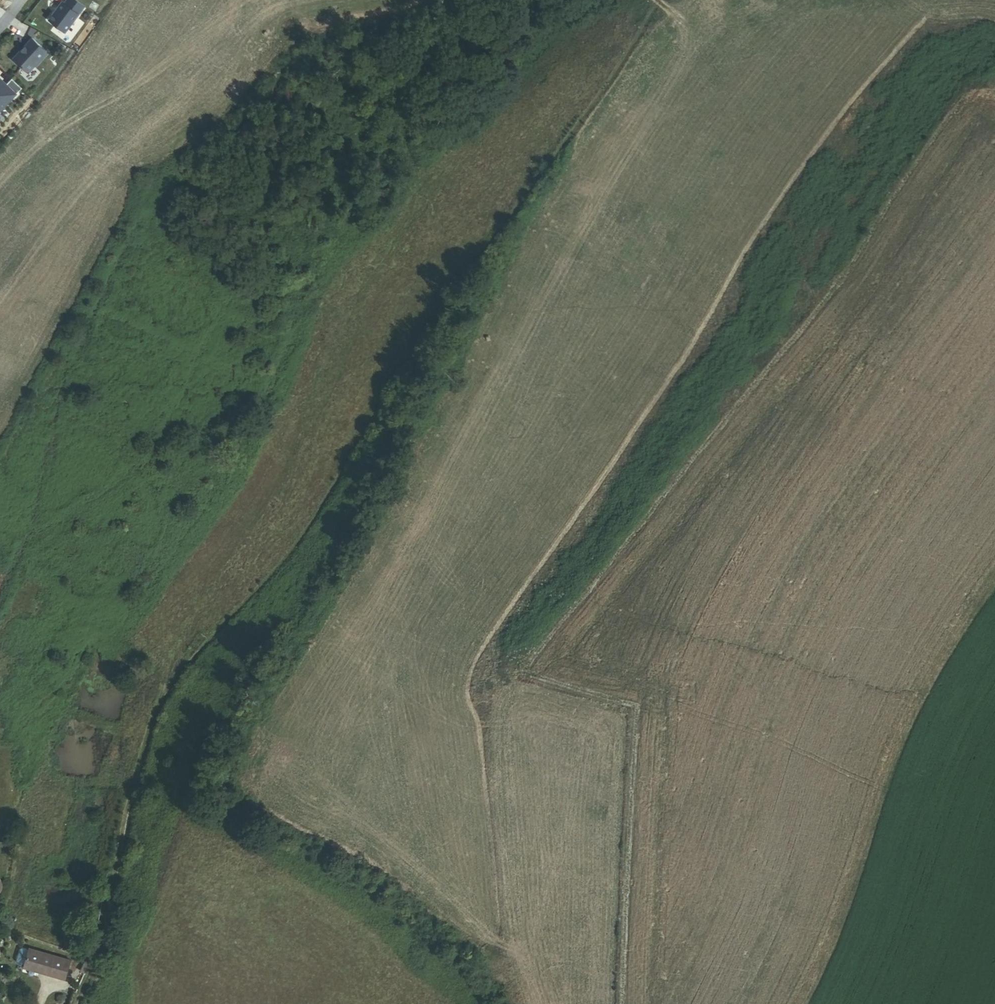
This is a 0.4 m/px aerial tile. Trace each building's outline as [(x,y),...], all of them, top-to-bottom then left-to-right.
[(77,0),(68,0),(65,3),(63,2),(49,20),(65,32),(85,6),(77,0)] [(31,70),(48,52),(32,38),(13,59),(27,71),(31,70)] [(22,88),(13,79),(8,84),(1,78),(0,78),(0,112),(22,88)] [(18,963),(24,965),(24,966),(39,970),(39,972),(65,979),(71,960),(29,948),(29,949),(22,947),(20,949),(17,960),(18,963)] [(85,961),(90,962),(93,950),(85,948),(82,960),(85,961)] [(80,971),(85,973),(90,962),(85,961),(80,971)]
